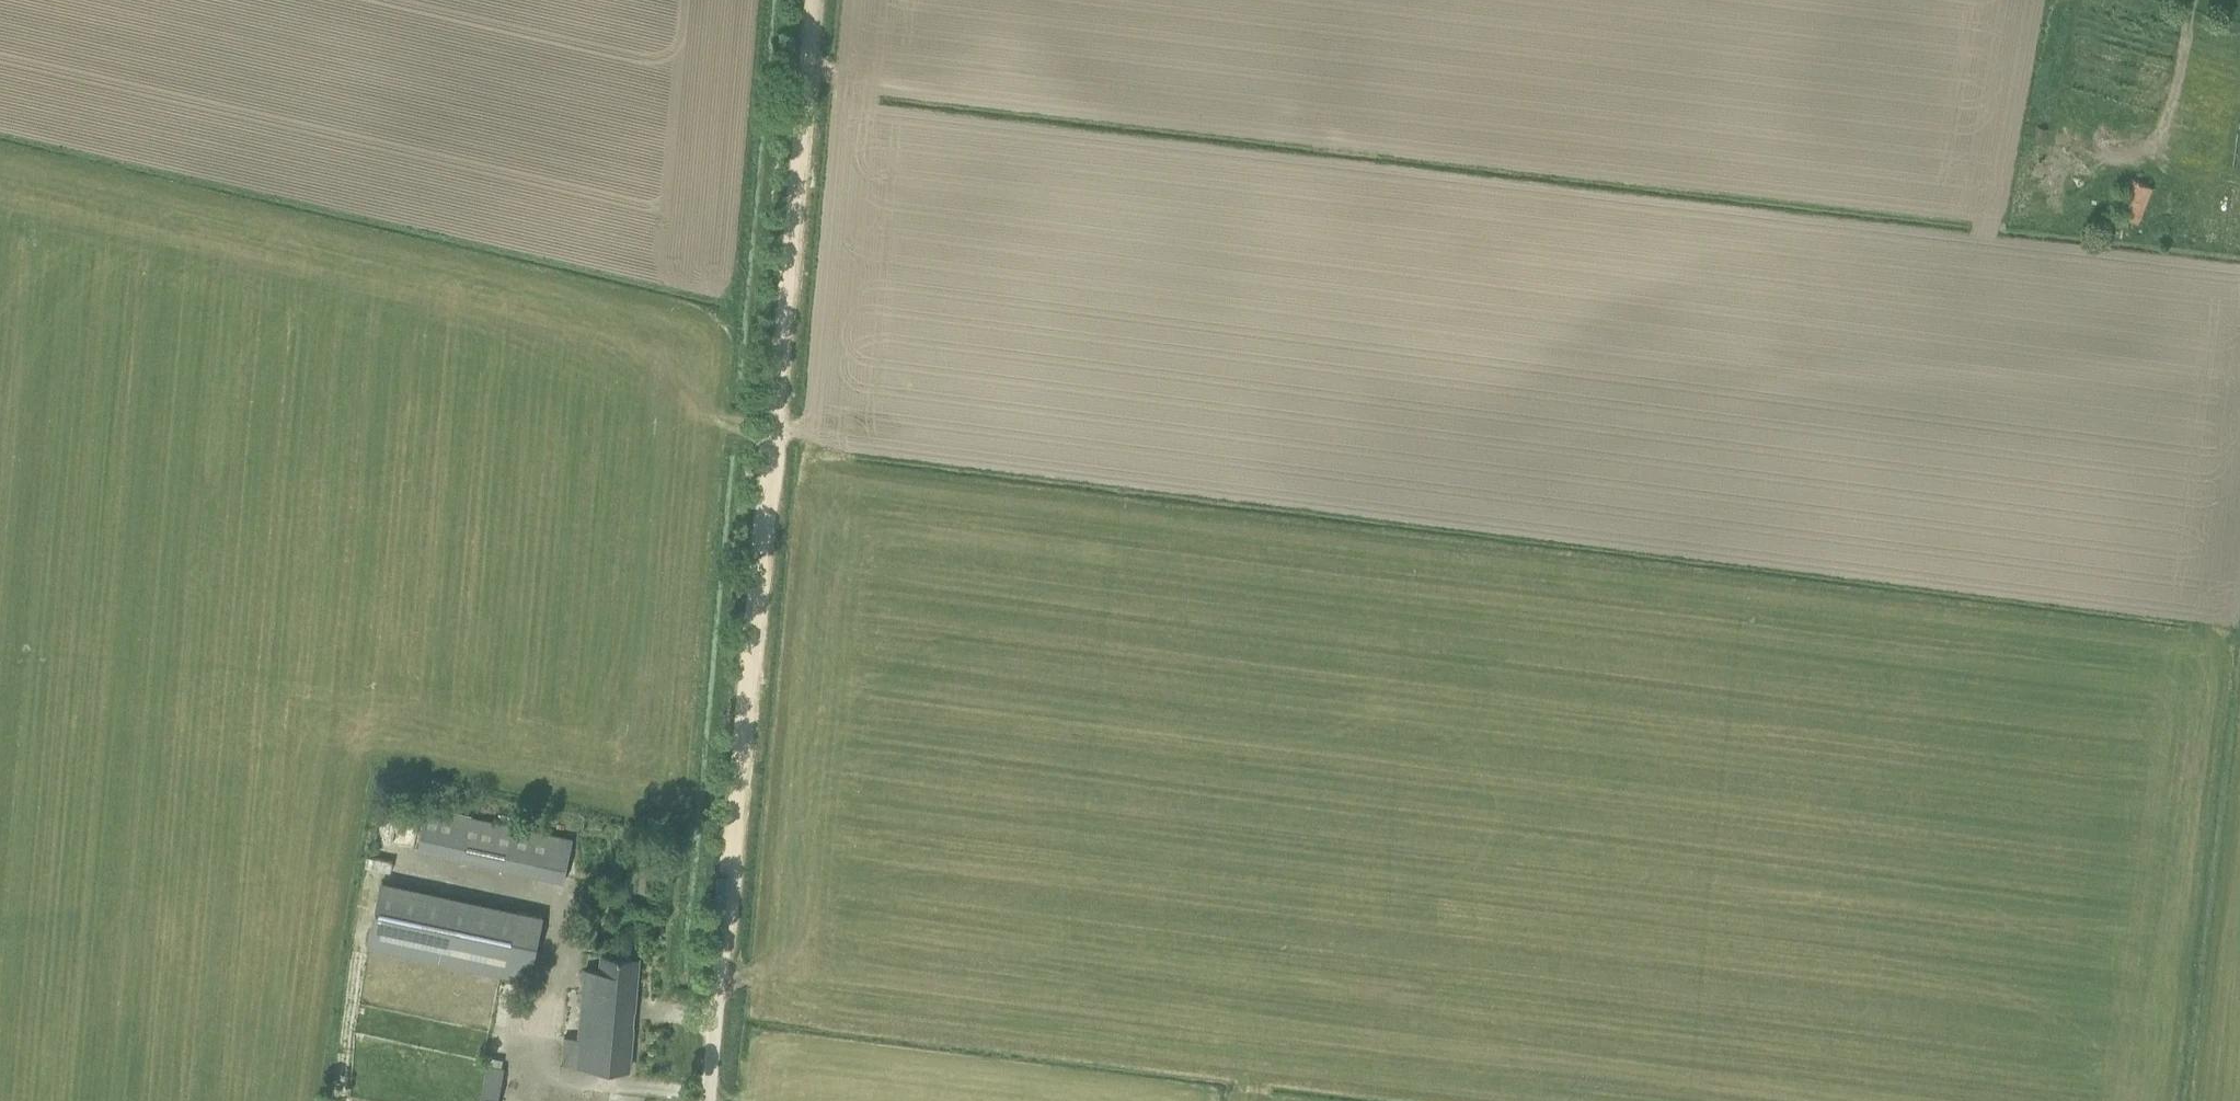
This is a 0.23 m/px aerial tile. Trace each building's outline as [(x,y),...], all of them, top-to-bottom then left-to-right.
[(2037,127),(2035,137),(2045,139),(2047,129),(2037,127)] [(2156,189),(2131,177),(2114,211),(2140,223),(2156,189)] [(423,822),(418,849),(564,881),(573,838),(427,806),(426,812),(398,806),(396,816),(423,822)] [(542,915),(384,881),(370,944),(529,977),(542,915)] [(558,1063),(608,1067),(629,1069),(639,957),(601,954),(600,968),(581,967),(575,1037),(561,1036),(558,1063)] [(481,1100),(501,1100),(508,1065),(504,1064),(506,1059),(491,1056),(490,1062),(489,1061),(481,1100)]
